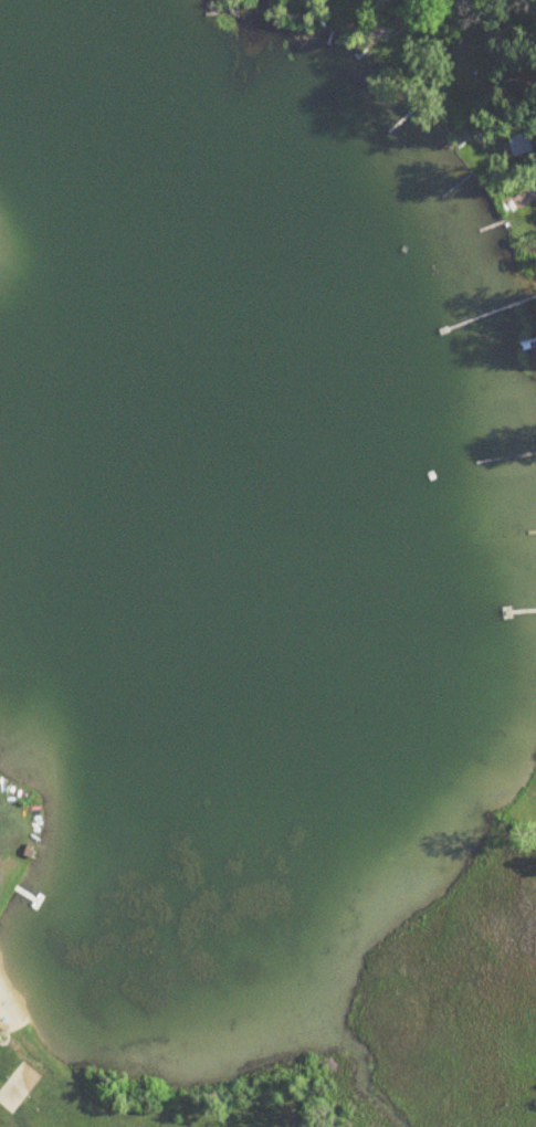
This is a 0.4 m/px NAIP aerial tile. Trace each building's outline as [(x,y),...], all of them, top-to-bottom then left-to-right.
[(478,0),(468,0),(476,9),(482,4),(478,0)] [(518,158),(533,151),(526,135),(510,142),(518,158)]
